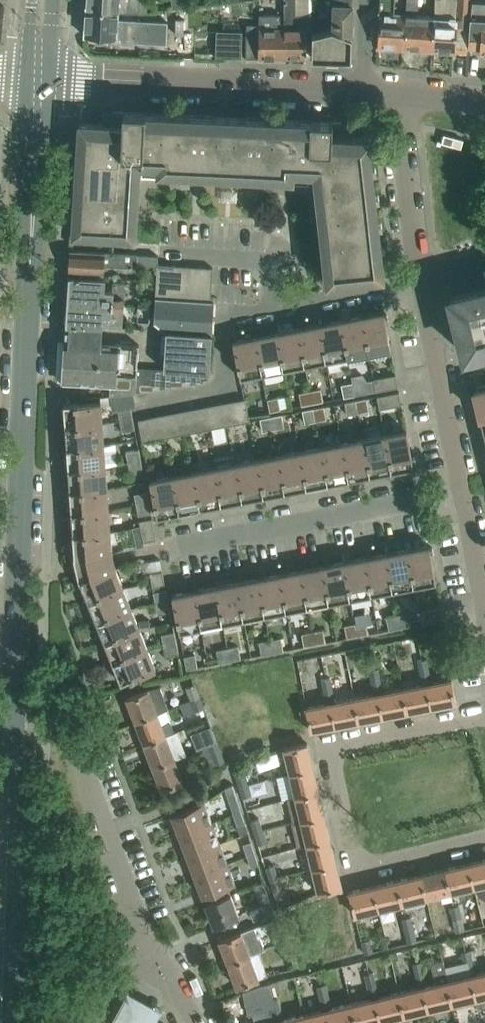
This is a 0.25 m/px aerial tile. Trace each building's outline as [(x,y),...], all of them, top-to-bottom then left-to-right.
[(85,8),(117,10),(118,10),(139,12),(139,0),(86,0),(85,8)] [(306,27),(306,15),(296,15),(296,0),(284,0),(284,12),(283,12),(283,13),(283,57),(305,57),(306,27)] [(405,12),(394,12),(395,0),(380,0),(377,46),(402,48),(405,12)] [(433,16),(418,15),(419,0),(407,0),(406,13),(405,12),(402,48),(430,50),(433,16)] [(469,16),(470,0),(457,0),(456,17),(433,16),(430,50),(455,51),(456,35),(468,36),(469,16)] [(467,48),(479,49),(479,53),(484,53),(484,1),(482,1),(470,0),(469,16),(468,36),(467,48)] [(350,58),(352,3),(332,2),(331,27),(313,32),(311,32),(311,57),(350,58)] [(85,8),(83,35),(119,37),(119,41),(166,43),(166,21),(117,19),(117,10),(85,8)] [(283,57),(283,13),(258,13),(258,24),(245,23),(245,57),(283,57)] [(241,57),(242,31),(216,30),(215,56),(241,57)] [(226,175),(230,116),(114,111),(113,124),(78,122),(71,235),(135,239),(138,178),(141,178),(142,171),(226,175)] [(384,276),(369,137),(341,135),(341,122),(230,116),(226,175),(315,179),(326,282),(384,276)] [(132,266),(133,258),(136,258),(137,254),(70,250),(69,271),(104,273),(104,265),(132,266)] [(210,301),(212,267),(157,264),(155,297),(210,301)] [(105,289),(105,278),(69,276),(67,299),(111,302),(111,305),(123,306),(125,282),(114,282),(113,289),(105,289)] [(450,296),(464,354),(466,359),(467,358),(465,351),(470,350),(473,365),(484,362),(484,288),(450,296)] [(166,331),(210,333),(212,301),(210,301),(155,297),(153,321),(166,331)] [(122,327),(123,306),(111,305),(111,302),(67,299),(66,324),(102,326),(111,327),(122,327)] [(149,316),(150,307),(138,306),(137,315),(149,316)] [(390,348),(385,322),(388,321),(387,313),(384,314),(383,311),(361,315),(368,352),(390,348)] [(368,352),(361,315),(340,320),(347,357),(349,356),(350,359),(356,363),(365,361),(368,355),(367,353),(368,352)] [(347,357),(340,320),(318,324),(326,361),(347,357)] [(101,342),(102,326),(66,324),(65,340),(61,381),(116,386),(117,374),(137,375),(138,344),(101,342)] [(326,361),(318,324),(297,328),(304,365),(326,361)] [(304,365),(297,328),(276,332),(283,369),(304,365)] [(166,331),(163,369),(166,369),(165,388),(203,382),(204,371),(208,372),(210,333),(166,331)] [(283,369),(276,332),(255,336),(262,373),(283,369)] [(262,373),(255,336),(233,340),(240,377),(262,373)] [(398,386),(395,374),(373,378),(375,391),(398,386)] [(366,392),(363,380),(352,382),(354,395),(366,392)] [(354,395),(352,382),(342,384),(344,397),(354,395)] [(484,388),(484,385),(478,387),(478,389),(473,391),(479,414),(484,412),(484,388)] [(323,401),(321,388),(310,390),(312,403),(323,401)] [(312,403),(310,390),(299,392),(302,405),(312,403)] [(401,404),(399,391),(376,395),(378,408),(401,404)] [(113,410),(118,409),(120,420),(133,418),(130,407),(136,406),(133,392),(111,396),(113,410)] [(281,409),(278,396),(268,398),(270,411),(281,409)] [(237,423),(249,420),(245,398),(233,401),(237,423)] [(369,410),(366,398),(355,400),(358,412),(369,410)] [(358,412),(355,400),(345,402),(348,414),(358,412)] [(102,423),(100,401),(63,404),(64,426),(102,423)] [(237,423),(233,401),(221,403),(225,425),(237,423)] [(225,425),(221,403),(209,405),(213,428),(225,425)] [(213,428),(209,405),(197,407),(202,430),(213,428)] [(327,418),(324,407),(324,406),(313,408),(315,421),(327,418)] [(202,430),(197,407),(185,410),(190,432),(202,430)] [(315,421),(313,408),(303,410),(305,423),(315,421)] [(190,432),(185,410),(174,412),(178,434),(190,432)] [(178,434),(174,412),(162,414),(166,437),(178,434)] [(166,437),(162,414),(150,417),(154,439),(166,437)] [(284,427),(282,415),(282,414),(270,416),(273,429),(284,427)] [(273,429),(270,416),(260,418),(263,431),(273,429)] [(154,439),(150,417),(138,419),(142,441),(154,439)] [(135,428),(133,418),(120,420),(122,430),(135,428)] [(103,445),(102,423),(64,426),(66,448),(103,445)] [(411,456),(406,430),(384,434),(391,471),(413,467),(413,464),(416,463),(414,455),(411,456)] [(391,471),(384,434),(363,438),(370,475),(391,471)] [(370,475),(363,438),(342,442),(349,479),(370,475)] [(349,479),(342,442),(320,447),(327,483),(349,479)] [(104,467),(103,445),(66,448),(68,469),(104,467)] [(327,483),(320,447),(299,451),(306,488),(327,483)] [(141,460),(139,449),(126,451),(128,462),(141,460)] [(306,488),(299,451),(278,455),(285,492),(306,488)] [(285,492),(278,455),(256,459),(264,496),(285,492)] [(264,496),(256,459),(235,463),(242,500),(264,496)] [(143,470),(141,460),(128,462),(131,473),(143,470)] [(242,500),(235,463),(214,467),(221,504),(242,500)] [(106,488),(104,467),(68,469),(69,491),(106,488)] [(221,504),(214,467),(193,472),(200,508),(221,504)] [(200,508),(193,472),(172,476),(179,513),(200,508)] [(179,513),(172,476),(149,480),(157,517),(179,513)] [(107,510),(106,488),(69,491),(71,512),(107,510)] [(149,502),(147,491),(134,493),(137,504),(149,502)] [(151,512),(149,502),(137,504),(139,515),(151,512)] [(108,531),(107,510),(71,512),(72,534),(108,531)] [(156,539),(152,518),(139,520),(143,542),(156,539)] [(114,562),(113,555),(112,551),(111,551),(111,549),(109,549),(108,531),(72,534),(74,556),(73,556),(76,571),(77,574),(79,573),(79,577),(114,569),(113,566),(115,565),(114,562)] [(436,581),(431,555),(434,554),(432,547),(429,547),(428,544),(406,549),(414,586),(436,581)] [(414,586),(406,549),(385,553),(392,590),(414,586)] [(392,590),(385,553),(364,557),(371,594),(392,590)] [(371,594),(364,557),(343,561),(350,598),(371,594)] [(350,598),(343,561),(321,565),(329,602),(350,598)] [(121,588),(116,576),(118,575),(116,570),(115,565),(113,566),(114,569),(79,577),(79,573),(77,574),(79,582),(80,581),(88,601),(121,588)] [(329,602),(321,565),(300,569),(308,606),(329,602)] [(165,585),(162,569),(149,571),(152,587),(165,585)] [(308,606),(300,569),(279,574),(286,611),(308,606)] [(286,611),(279,574),(258,578),(265,615),(286,611)] [(265,615),(258,578),(237,582),(244,619),(265,615)] [(244,619),(237,582),(215,586),(223,623),(244,619)] [(223,623),(215,586),(194,590),(201,627),(223,623)] [(130,608),(121,588),(88,601),(96,621),(130,608)] [(168,600),(166,590),(166,589),(153,591),(156,603),(168,600)] [(201,627),(194,590),(172,595),(179,632),(201,627)] [(170,610),(168,600),(156,603),(158,613),(170,610)] [(443,619),(441,606),(418,611),(421,623),(443,619)] [(138,628),(130,608),(96,621),(104,641),(138,628)] [(411,625),(408,612),(397,614),(399,627),(411,625)] [(399,627),(397,614),(387,616),(389,629),(399,627)] [(368,633),(366,620),(355,623),(357,635),(368,633)] [(357,635),(355,623),(344,624),(347,637),(357,635)] [(147,648),(138,628),(104,641),(112,661),(147,648)] [(326,641),(323,629),(312,631),(315,644),(326,641)] [(176,642),(174,631),(162,633),(164,644),(176,642)] [(315,644),(312,631),(302,633),(304,646),(315,644)] [(283,650),(281,637),(269,639),(272,652),(283,650)] [(272,652),(269,639),(259,641),(262,654),(272,652)] [(179,652),(176,642),(164,644),(166,655),(179,652)] [(241,658),(238,645),(227,647),(230,660),(241,658)] [(230,660),(227,647),(217,649),(219,662),(230,660)] [(155,668),(147,648),(112,661),(120,682),(155,668)] [(197,666),(195,654),(184,656),(187,668),(197,666)] [(455,702),(451,678),(432,682),(427,658),(422,659),(431,706),(455,702)] [(431,706),(422,659),(417,660),(422,685),(402,688),(406,711),(431,706)] [(406,711),(402,688),(384,692),(379,667),(373,668),(383,716),(406,711)] [(383,716),(373,668),(369,669),(373,694),(354,698),(358,720),(383,716)] [(358,720),(354,698),(336,701),(331,677),(326,678),(335,725),(358,720)] [(335,725),(326,678),(321,679),(326,702),(305,706),(309,730),(335,725)] [(200,695),(196,684),(186,687),(191,699),(200,695)] [(158,711),(149,688),(127,697),(135,720),(158,711)] [(205,707),(200,695),(191,699),(180,703),(185,715),(205,707)] [(175,731),(171,721),(162,724),(158,711),(135,720),(144,743),(175,731)] [(213,729),(204,732),(209,744),(217,741),(213,729)] [(184,754),(175,731),(144,743),(153,766),(175,757),(175,758),(184,754)] [(225,761),(217,741),(209,744),(202,747),(207,759),(208,758),(211,766),(225,761)] [(312,768),(306,742),(284,747),(290,773),(312,768)] [(185,781),(175,758),(175,757),(153,766),(162,790),(185,781)] [(318,792),(312,768),(290,773),(293,785),(286,786),(288,799),(296,797),(318,792)] [(248,783),(244,770),(234,773),(238,785),(248,783)] [(252,794),(248,783),(238,785),(242,797),(243,797),(252,794)] [(241,810),(232,784),(225,786),(233,813),(241,810)] [(324,816),(318,792),(296,797),(288,799),(293,821),(292,822),(292,823),(324,816)] [(204,801),(171,813),(179,834),(212,822),(204,801)] [(245,822),(241,810),(233,813),(237,824),(245,822)] [(329,840),(324,816),(292,823),(297,845),(307,843),(307,845),(329,840)] [(263,829),(259,817),(251,820),(250,820),(254,832),(263,829)] [(219,842),(212,822),(179,834),(187,855),(219,842)] [(267,841),(263,829),(254,832),(258,844),(267,841)] [(335,864),(329,840),(307,845),(313,869),(335,864)] [(247,854),(254,852),(251,841),(243,843),(247,854)] [(227,863),(219,842),(187,855),(195,875),(227,863)] [(258,863),(254,852),(247,854),(251,866),(258,863)] [(469,862),(477,898),(484,896),(484,859),(469,862)] [(477,898),(469,862),(445,868),(454,906),(449,907),(453,919),(462,917),(459,903),(465,902),(465,901),(477,898)] [(235,883),(227,863),(195,875),(202,895),(235,883)] [(279,875),(274,863),(266,866),(265,866),(269,878),(279,875)] [(341,887),(335,864),(313,869),(318,892),(341,887)] [(454,906),(445,868),(421,874),(426,898),(441,894),(443,902),(452,900),(454,906)] [(426,898),(421,874),(397,880),(403,903),(426,898)] [(283,887),(279,875),(269,878),(273,890),(274,890),(283,887)] [(403,903),(397,880),(373,885),(379,909),(403,903)] [(274,911),(262,881),(253,884),(261,904),(250,909),(254,919),(274,911)] [(379,909),(373,885),(349,891),(355,914),(379,909)] [(231,892),(205,902),(214,926),(240,916),(231,892)] [(414,927),(411,915),(402,918),(405,930),(414,927)] [(465,929),(462,917),(453,919),(456,931),(465,929)] [(262,949),(263,945),(261,939),(258,936),(254,926),(219,939),(228,963),(251,954),(250,953),(262,949)] [(417,940),(414,927),(405,930),(408,942),(417,940)] [(373,951),(370,938),(361,940),(364,953),(373,951)] [(291,952),(287,942),(276,945),(281,956),(291,952)] [(476,973),(470,949),(465,950),(471,974),(476,997),(484,995),(484,971),(476,973)] [(251,954),(228,963),(237,986),(259,977),(267,974),(259,950),(250,953),(251,954)] [(471,974),(465,950),(460,951),(465,975),(448,979),(447,980),(452,1003),(476,997),(471,974)] [(447,980),(448,979),(443,959),(432,962),(437,982),(428,984),(422,960),(417,961),(423,985),(429,1009),(452,1003),(447,980)] [(423,985),(417,961),(412,962),(418,986),(399,991),(405,1014),(429,1009),(423,985)] [(405,1014),(399,991),(380,995),(374,972),(369,973),(375,996),(381,1020),(405,1014)] [(369,973),(365,974),(371,997),(352,1002),(351,1002),(356,1022),(368,1022),(381,1020),(375,996),(369,973)] [(332,1007),(327,983),(322,984),(331,1022),(356,1022),(351,1002),(332,1007)] [(104,1022),(148,1022),(159,1003),(125,984),(104,1022)] [(322,984),(317,985),(321,1002),(323,1009),(304,1013),(306,1022),(331,1022),(322,984)] [(273,1008),(281,1006),(279,994),(269,997),(271,1006),(252,1011),(255,1022),(281,1022),(280,1020),(276,1021),(273,1008)] [(284,1018),(281,1006),(273,1008),(276,1021),(280,1020),(281,1022),(306,1022),(304,1013),(284,1018)]
